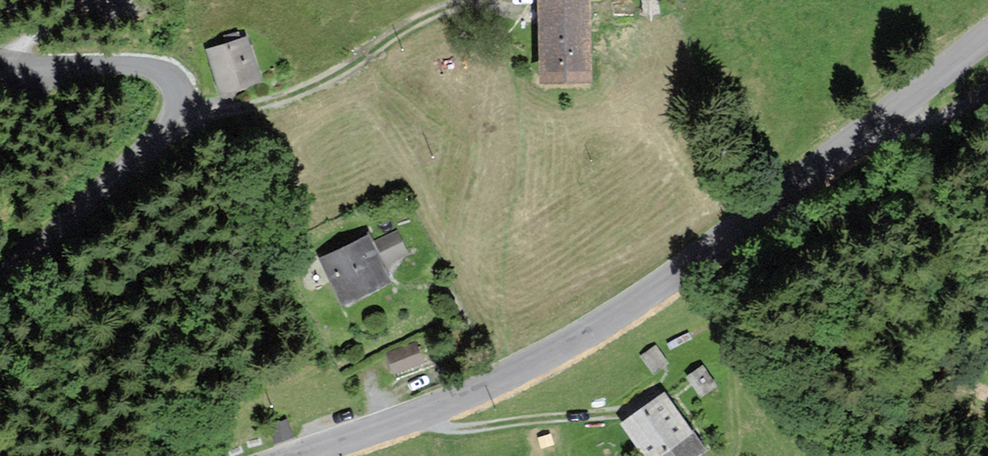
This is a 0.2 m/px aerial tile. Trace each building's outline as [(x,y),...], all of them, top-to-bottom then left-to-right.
[(545,79),(590,77),(587,0),(542,0),(545,79)] [(257,84),(245,38),(207,48),(220,95),(257,84)] [(384,260),(409,251),(400,227),(375,237),(384,260)] [(367,238),(323,259),(343,301),(387,280),(367,238)] [(414,344),(389,355),(396,372),(422,361),(414,344)] [(624,425),(646,455),(689,455),(701,448),(663,396),(624,425)]
